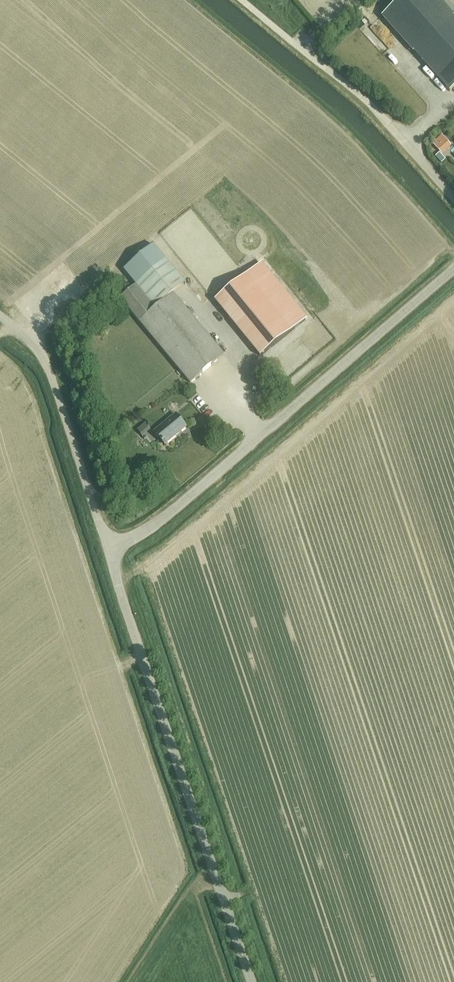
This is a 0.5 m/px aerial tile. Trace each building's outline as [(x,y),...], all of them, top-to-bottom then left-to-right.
[(383,17),(414,52),(450,92),(453,88),(453,9),(446,0),(443,0),(440,2),(438,0),(402,0),(383,17)] [(442,136),(432,144),(440,153),(449,144),(442,136)] [(119,299),(138,322),(189,384),(223,355),(204,332),(172,294),(184,284),(165,260),(119,299)] [(262,262),(214,301),(260,357),(307,318),(262,262)] [(165,444),(186,427),(175,414),(155,432),(165,444)]
